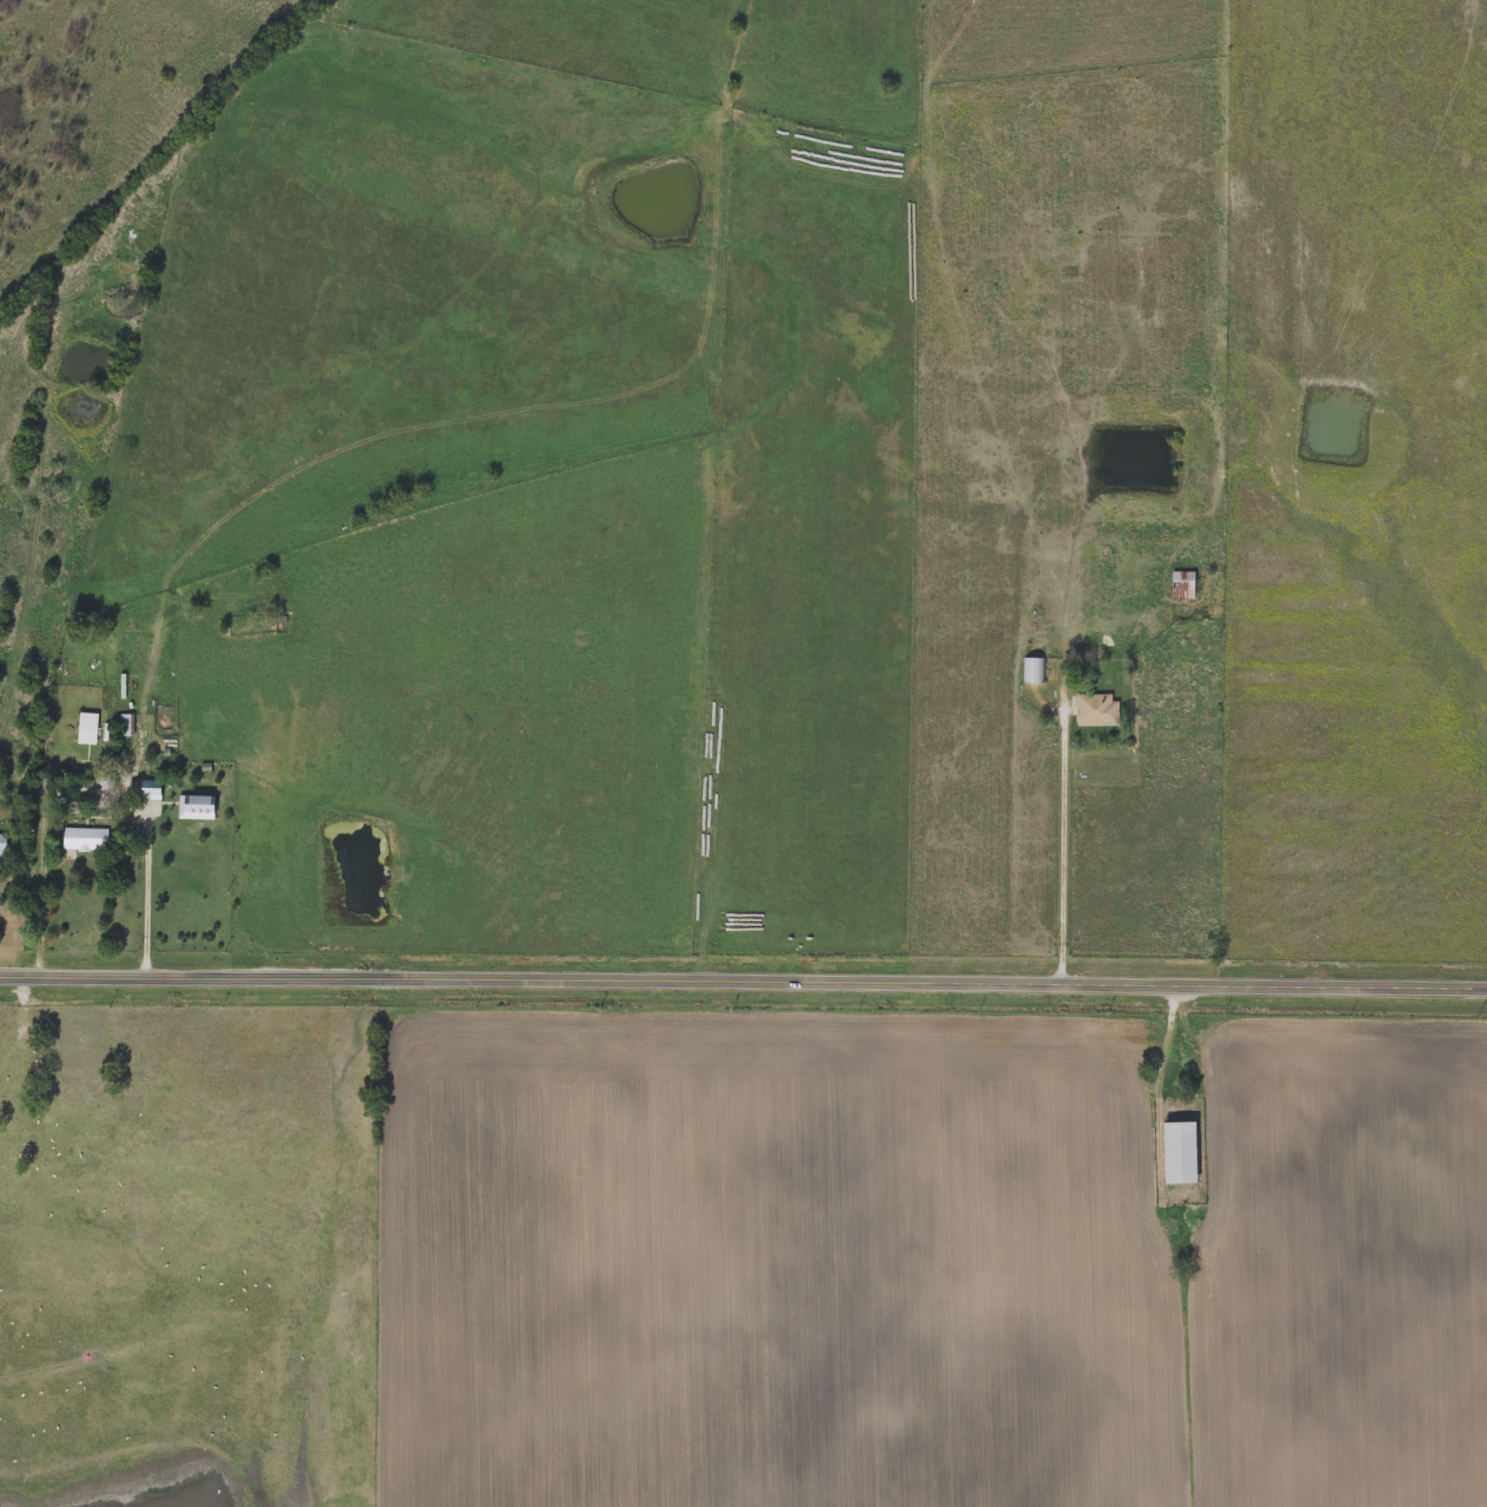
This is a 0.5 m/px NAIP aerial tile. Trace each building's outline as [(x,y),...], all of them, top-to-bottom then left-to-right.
[(1193,599),(1170,599),(1170,571),(1193,571),(1193,599)] [(267,616),(285,616),(285,624),(267,624),(267,616)] [(1022,682),(1022,657),(1043,657),(1043,682),(1022,682)] [(1116,726),(1076,726),(1076,694),(1116,694),(1116,726)] [(97,713),(97,743),(78,743),(78,713),(97,713)] [(119,736),(119,713),(133,713),(133,736),(119,736)] [(141,783),(159,783),(159,799),(141,799),(141,783)] [(213,819),(178,819),(178,795),(213,795),(213,819)] [(106,828),(106,850),(63,850),(63,828),(106,828)] [(1162,1184),(1162,1122),(1194,1122),(1194,1184),(1162,1184)]
